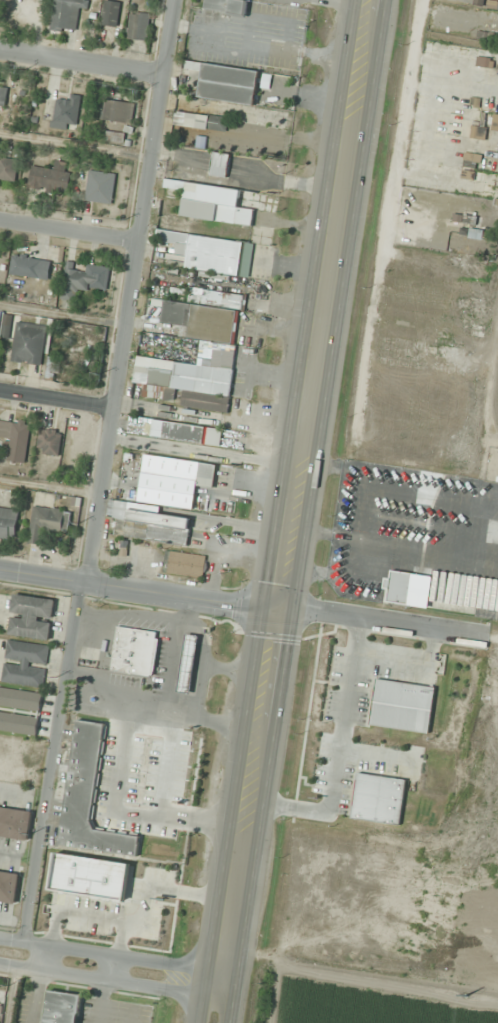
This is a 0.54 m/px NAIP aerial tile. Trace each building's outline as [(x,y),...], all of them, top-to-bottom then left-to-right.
[(76,33),(78,9),(87,10),(88,0),(53,0),(51,30),(76,33)] [(245,16),(247,1),(240,0),(205,0),(204,10),(245,16)] [(104,27),(120,26),(118,1),(102,2),(104,27)] [(129,39),(149,39),(149,13),(129,13),(129,39)] [(489,58),(477,58),(477,67),(489,67),(489,58)] [(198,98),(254,106),(259,71),(187,61),(186,71),(201,73),(198,98)] [(0,86),(0,108),(6,109),(8,87),(0,86)] [(50,102),(57,130),(81,124),(74,95),(65,97),(65,99),(50,102)] [(132,123),(134,103),(103,100),(101,120),(132,123)] [(174,125),(225,131),(226,117),(176,112),(174,125)] [(471,124),(470,138),(485,140),(488,115),(480,114),(479,125),(471,124)] [(124,131),(104,132),(105,146),(125,145),(124,131)] [(230,155),(214,152),(210,175),(226,178),(230,155)] [(480,162),(479,153),(464,154),(464,163),(480,162)] [(16,181),(17,158),(0,158),(0,180),(16,181)] [(29,187),(67,193),(71,165),(53,162),(52,169),(32,166),(29,187)] [(116,174),(90,170),(85,200),(111,204),(116,174)] [(180,216),(252,227),(254,209),(238,207),(240,190),(166,179),(164,187),(184,190),(180,216)] [(254,242),(156,230),(155,241),(175,244),(173,253),(167,253),(165,269),(249,280),(254,242)] [(51,259),(12,254),(10,274),(48,279),(51,259)] [(469,268),(470,260),(461,258),(459,266),(469,268)] [(109,267),(86,264),(85,272),(73,270),(75,262),(66,260),(61,298),(77,301),(79,287),(106,291),(109,267)] [(228,412),(239,309),(244,310),(245,295),(191,289),(189,303),(163,300),(161,323),(182,325),(180,344),(208,347),(206,364),(137,357),(134,384),(145,385),(144,397),(174,400),(175,390),(182,391),(181,407),(228,412)] [(48,325),(13,320),(14,315),(1,314),(0,324),(0,337),(14,339),(11,361),(42,365),(48,325)] [(45,378),(53,381),(60,359),(51,357),(45,378)] [(10,441),(8,452),(26,454),(31,423),(0,419),(0,439),(10,441)] [(220,446),(223,428),(153,419),(151,437),(220,446)] [(59,455),(63,431),(40,428),(37,452),(59,455)] [(438,456),(440,449),(433,447),(431,454),(438,456)] [(213,487),(217,464),(146,454),(143,472),(196,480),(196,485),(213,487)] [(432,491),(434,473),(423,472),(421,490),(432,491)] [(193,492),(150,488),(149,503),(191,507),(193,492)] [(116,504),(111,536),(205,549),(207,533),(190,530),(192,518),(161,513),(161,511),(116,504)] [(45,544),(46,532),(69,534),(71,510),(32,506),(29,543),(45,544)] [(16,540),(18,509),(0,508),(0,539),(16,540)] [(207,554),(165,551),(163,574),(205,577),(207,554)] [(387,604),(410,604),(411,573),(388,572),(387,604)] [(50,640),(55,599),(13,594),(9,636),(50,640)] [(110,671),(153,678),(160,632),(117,626),(110,671)] [(179,692),(192,694),(199,636),(186,634),(179,692)] [(1,682),(44,688),(50,645),(7,639),(1,682)] [(369,725),(430,734),(436,687),(376,678),(369,725)] [(138,856),(140,835),(92,830),(105,723),(75,719),(60,847),(138,856)] [(351,818),(400,826),(407,780),(358,772),(351,818)] [(33,810),(0,806),(0,837),(29,840),(33,810)] [(128,902),(133,863),(55,853),(50,892),(128,902)] [(16,904),(19,872),(0,870),(0,902),(16,904)] [(48,990),(43,1022),(78,1022),(82,994),(48,990)]
